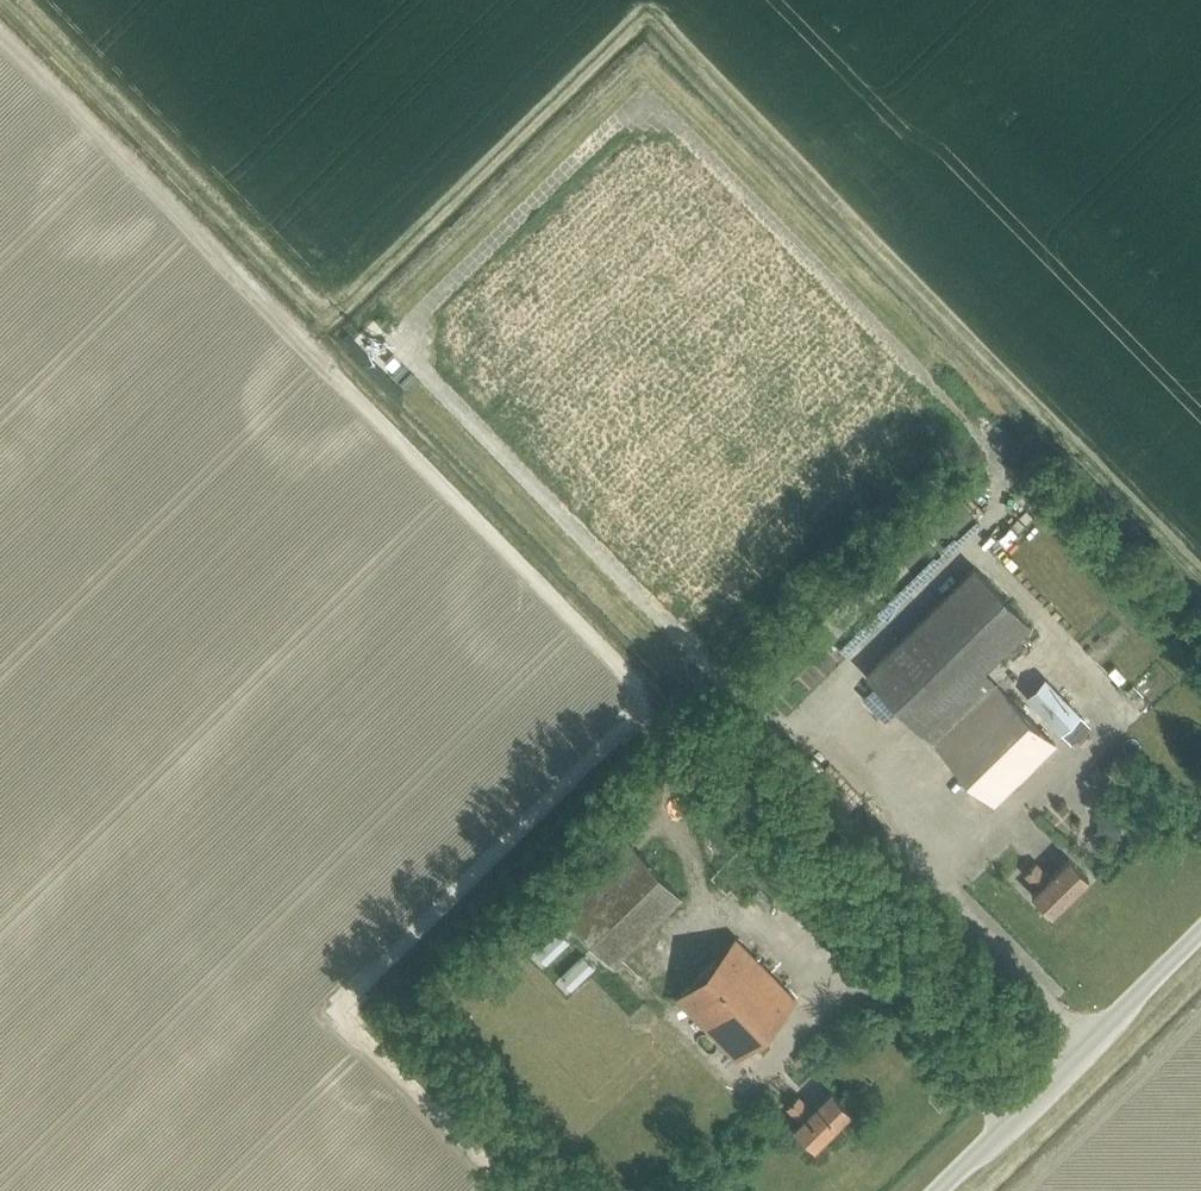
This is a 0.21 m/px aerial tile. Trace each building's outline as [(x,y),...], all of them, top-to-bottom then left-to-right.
[(922,732),(985,671),(1031,625),(973,566),(864,673),(922,732)] [(1045,679),(1026,697),(1060,732),(1078,714),(1045,679)] [(996,684),(935,743),(994,804),(1055,745),(996,684)] [(611,963),(680,895),(620,835),(552,903),(611,963)] [(1051,914),(1088,878),(1069,858),(1049,877),(1035,863),(1025,873),(1038,887),(1031,894),(1051,914)] [(898,895),(904,890),(895,882),(890,887),(898,895)] [(734,1058),(795,999),(735,938),(675,997),(734,1058)] [(814,1148),(851,1110),(831,1091),(811,1111),(797,1097),(786,1108),(800,1122),(794,1128),(814,1148)]
